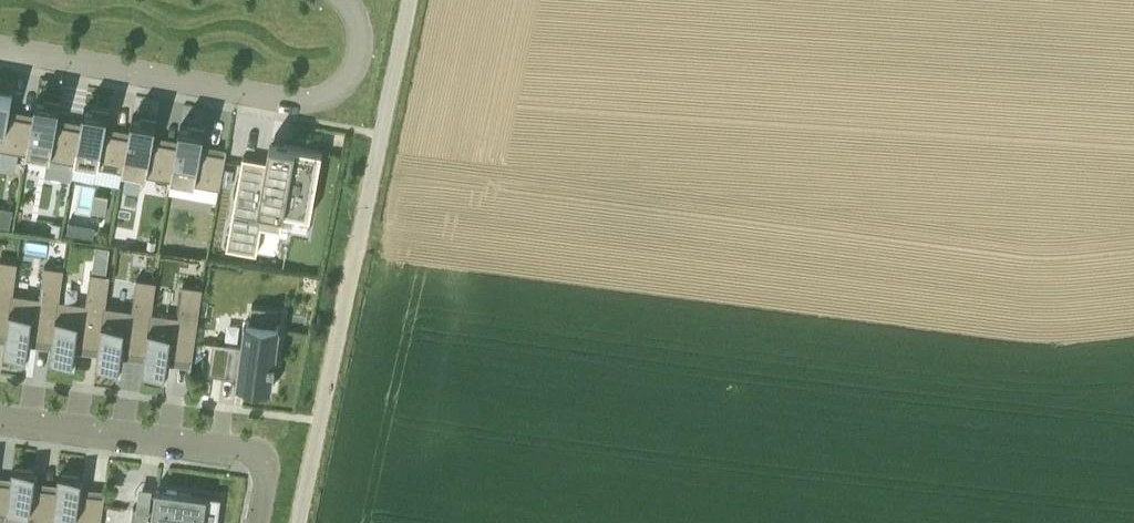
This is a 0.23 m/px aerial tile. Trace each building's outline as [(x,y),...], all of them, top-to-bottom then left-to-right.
[(26,153),(33,119),(9,115),(13,94),(0,91),(0,148),(26,153)] [(33,119),(26,153),(75,162),(81,128),(57,124),(59,110),(61,103),(36,98),(33,119)] [(75,162),(72,176),(95,180),(97,166),(123,170),(126,153),(129,137),(105,132),(106,126),(109,111),(84,107),(81,128),(75,162)] [(126,153),(123,170),(171,179),(177,145),(153,141),(157,120),(133,115),(129,137),(126,153)] [(177,145),(171,179),(220,188),(228,148),(226,147),(225,154),(201,150),(205,128),(190,126),(181,124),(177,145)] [(243,156),(231,221),(262,226),(281,230),(285,210),(311,215),(322,150),(271,140),(267,161),(245,156),(243,156)] [(12,222),(14,207),(0,205),(0,220),(12,222)] [(109,269),(113,244),(99,242),(95,267),(109,269)] [(7,335),(8,335),(14,293),(18,261),(0,259),(0,334),(7,335)] [(7,335),(4,352),(6,352),(28,355),(30,339),(52,341),(55,342),(60,299),(64,268),(44,265),(40,296),(14,293),(8,335),(7,335)] [(52,341),(50,359),(52,359),(74,361),(76,344),(99,347),(101,347),(106,305),(111,274),(91,271),(86,303),(60,299),(55,342),(52,341)] [(99,347),(96,365),(98,365),(120,368),(122,351),(145,354),(147,354),(152,312),(157,280),(137,278),(133,309),(106,305),(101,347),(99,347)] [(145,354),(143,371),(145,371),(166,374),(168,357),(191,360),(193,360),(203,286),(183,284),(179,316),(152,312),(147,354),(145,354)] [(227,343),(223,375),(246,378),(245,383),(273,387),(281,326),(245,321),(242,345),(227,343)] [(7,522),(54,522),(58,490),(57,490),(34,487),(36,470),(13,467),(11,485),(7,522)] [(54,522),(101,522),(105,496),(103,496),(80,493),(82,476),(59,473),(57,490),(58,490),(54,522)] [(11,485),(0,483),(0,522),(7,522),(11,485)] [(131,522),(218,522),(222,496),(157,488),(154,508),(134,506),(131,522)]
